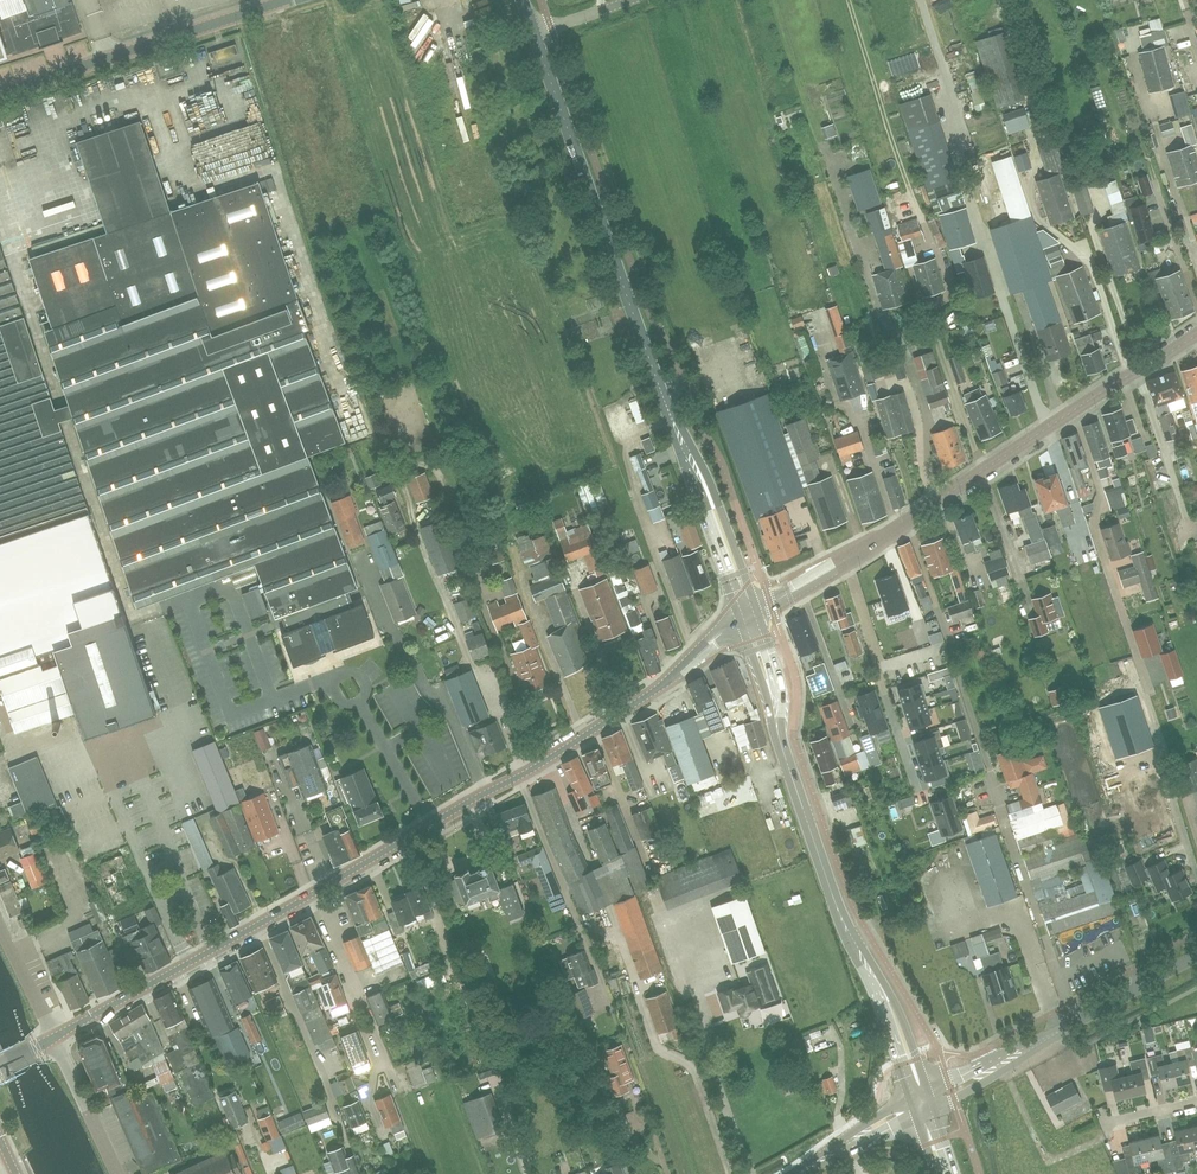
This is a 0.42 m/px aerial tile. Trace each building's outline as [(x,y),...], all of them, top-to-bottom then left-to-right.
[(1,18),(2,18),(4,22),(0,23),(3,30),(0,31),(0,59),(6,56),(6,54),(13,52),(13,54),(23,51),(42,44),(43,47),(61,41),(60,38),(69,35),(82,30),(72,2),(68,4),(67,0),(0,0),(0,14),(1,18)] [(1164,46),(1168,45),(1164,30),(1163,30),(1151,33),(1140,36),(1144,51),(1139,53),(1149,92),(1174,85),(1164,47),(1164,46)] [(997,108),(1025,99),(1003,32),(975,41),(997,108)] [(834,53),(844,50),(841,42),(832,45),(834,53)] [(238,54),(235,44),(207,53),(210,63),(238,54)] [(900,104),(899,104),(908,131),(927,189),(935,213),(942,211),(964,204),(965,203),(958,179),(950,182),(921,97),(900,104)] [(1008,134),(1029,127),(1023,108),(1003,115),(1008,134)] [(275,619),(281,616),(286,631),(281,633),(293,666),(300,664),(304,664),(307,664),(309,664),(312,663),(315,662),(318,660),(320,658),(322,656),(326,654),(325,651),(332,648),(334,651),(374,636),(362,603),(354,606),(348,591),(358,588),(308,455),(345,441),(304,330),(309,328),(299,301),(284,255),(263,194),(270,192),(270,191),(276,189),(272,177),(266,179),(266,180),(259,182),(259,181),(242,186),(239,180),(233,182),(235,189),(221,193),(219,187),(194,195),(196,202),(170,211),(140,121),(77,143),(107,232),(29,259),(57,341),(49,344),(69,406),(62,408),(55,410),(0,245),(0,541),(34,530),(89,512),(59,422),(66,419),(73,417),(137,608),(214,579),(255,564),(275,619)] [(1171,121),(1159,125),(1163,138),(1176,134),(1171,121)] [(821,127),(825,139),(837,135),(833,123),(821,127)] [(1186,146),(1180,148),(1190,183),(1196,180),(1196,158),(1193,145),(1196,144),(1196,142),(1192,124),(1180,127),(1186,146)] [(1144,128),(1146,135),(1151,149),(1159,146),(1155,132),(1154,133),(1152,126),(1144,128)] [(1043,162),(1048,177),(1036,181),(1050,224),(1074,216),(1060,173),(1065,171),(1055,140),(1044,143),(1039,145),(1044,161),(1043,162)] [(1177,187),(1190,183),(1180,148),(1167,153),(1177,187)] [(998,161),(1004,183),(1024,178),(1018,155),(998,161)] [(858,211),(881,203),(870,168),(847,176),(858,211)] [(1138,178),(1143,195),(1153,193),(1148,175),(1138,178)] [(1011,222),(989,229),(1011,294),(1013,293),(1023,289),(1039,338),(1047,361),(1071,353),(1063,330),(1048,283),(1053,281),(1054,281),(1053,279),(1049,268),(1046,259),(1044,254),(1042,248),(1039,239),(1037,234),(1019,180),(1000,187),(999,187),(1011,222)] [(1085,182),(1072,187),(1081,216),(1095,212),(1085,182)] [(1130,221),(1134,220),(1140,241),(1154,237),(1145,204),(1136,206),(1134,198),(1124,200),(1130,221)] [(69,213),(72,220),(89,214),(87,207),(69,213)] [(873,232),(885,271),(886,271),(896,305),(910,301),(900,267),(903,266),(892,233),(893,233),(891,227),(890,227),(884,207),(865,213),(871,233),(873,232)] [(974,297),(994,291),(984,257),(966,262),(964,255),(962,255),(960,246),(976,242),(966,208),(940,215),(957,273),(965,271),(974,297)] [(1111,226),(1098,230),(1108,259),(1113,275),(1127,271),(1140,267),(1126,221),(1129,220),(1125,210),(1112,214),(1107,216),(1111,226)] [(54,226),(69,219),(67,214),(51,221),(54,226)] [(934,218),(928,220),(933,235),(938,249),(940,248),(945,246),(940,233),(939,233),(934,218)] [(898,225),(899,231),(902,240),(897,242),(905,267),(913,265),(923,297),(945,290),(936,258),(918,263),(911,239),(923,235),(920,225),(919,225),(918,219),(898,225)] [(1050,246),(1042,248),(1044,254),(1046,259),(1061,254),(1057,244),(1057,243),(1050,246)] [(1061,254),(1046,259),(1049,268),(1064,262),(1061,254)] [(839,273),(837,266),(828,269),(830,275),(839,273)] [(1082,266),(1069,271),(1087,317),(1100,312),(1082,266)] [(1170,318),(1178,315),(1172,298),(1175,297),(1171,288),(1167,284),(1164,276),(1159,278),(1156,270),(1148,273),(1151,283),(1150,283),(1154,293),(1161,290),(1170,318)] [(1178,315),(1182,314),(1194,310),(1181,270),(1164,276),(1167,284),(1171,288),(1175,297),(1172,298),(1178,315)] [(886,271),(885,271),(873,275),(883,309),(896,305),(886,271)] [(1069,273),(1057,277),(1074,322),(1087,317),(1069,271),(1068,272),(1069,273)] [(800,329),(810,326),(809,320),(798,323),(800,329)] [(853,396),(865,392),(852,352),(853,351),(851,345),(846,333),(836,336),(840,349),(843,348),(845,353),(839,355),(827,359),(840,400),(853,396)] [(1093,342),(1090,334),(1074,339),(1077,347),(1079,346),(1088,373),(1105,367),(1099,349),(1095,350),(1092,343),(1093,342)] [(859,355),(862,363),(861,363),(867,381),(878,378),(874,365),(878,364),(876,358),(872,360),(872,359),(871,359),(868,351),(859,355)] [(933,351),(920,355),(927,378),(921,380),(926,396),(930,409),(950,402),(945,389),(943,383),(938,366),(933,351)] [(956,384),(966,381),(957,355),(947,359),(956,384)] [(985,356),(991,373),(996,387),(1009,382),(1004,369),(995,372),(989,355),(985,356)] [(804,362),(810,379),(822,375),(816,358),(804,362)] [(893,365),(895,370),(894,371),(897,379),(906,376),(903,368),(904,368),(902,362),(893,365)] [(1192,368),(1181,371),(1191,403),(1191,402),(1196,421),(1196,386),(1192,368)] [(1174,371),(1161,376),(1169,402),(1183,397),(1174,371)] [(1169,402),(1161,376),(1147,380),(1157,409),(1155,409),(1157,416),(1159,416),(1167,440),(1178,436),(1170,412),(1167,402),(1169,402)] [(871,398),(878,396),(875,384),(867,386),(871,398)] [(1011,415),(1026,409),(1019,391),(1011,394),(1008,386),(1002,388),(1004,396),(1003,397),(1006,406),(1008,405),(1011,415)] [(901,433),(915,429),(904,392),(890,395),(901,433)] [(747,496),(748,496),(757,519),(760,518),(768,515),(784,509),(785,509),(782,503),(805,494),(769,393),(716,411),(747,496)] [(901,433),(890,395),(876,400),(887,437),(901,433)] [(981,440),(1002,430),(986,395),(965,404),(981,440)] [(634,416),(637,424),(644,421),(637,400),(629,403),(634,416)] [(829,418),(841,416),(840,408),(827,410),(829,418)] [(1121,409),(1112,412),(1103,415),(1111,441),(1112,441),(1117,457),(1126,454),(1121,438),(1130,435),(1130,434),(1136,432),(1132,418),(1125,421),(1121,409)] [(786,425),(800,464),(808,485),(808,484),(824,529),(847,520),(831,476),(822,480),(815,459),(819,458),(805,418),(786,425)] [(1109,456),(1098,422),(1083,427),(1094,461),(1101,459),(1101,461),(1105,460),(1104,458),(1107,457),(1107,460),(1110,459),(1109,457),(1109,456)] [(943,468),(954,464),(966,460),(954,426),(931,434),(934,443),(931,444),(931,448),(933,454),(937,452),(943,468)] [(840,457),(864,449),(858,431),(834,439),(840,457)] [(1087,462),(1078,433),(1062,438),(1072,467),(1070,468),(1075,482),(1078,490),(1085,488),(1084,485),(1082,480),(1077,466),(1087,462)] [(647,453),(654,450),(649,437),(642,440),(647,453)] [(876,456),(884,454),(879,438),(871,441),(876,456)] [(351,447),(324,457),(326,463),(335,460),(336,462),(354,455),(351,447)] [(654,489),(645,468),(639,453),(631,456),(636,471),(638,471),(646,493),(641,495),(647,510),(648,510),(653,523),(665,518),(654,489)] [(893,508),(905,504),(896,474),(894,465),(884,468),(887,477),(883,479),(893,508)] [(1104,465),(1097,468),(1100,478),(1105,476),(1107,475),(1104,465)] [(434,496),(425,472),(407,479),(416,503),(434,496)] [(862,523),(886,515),(872,472),(848,480),(862,523)] [(370,489),(381,484),(376,473),(365,477),(370,489)] [(1056,473),(1046,477),(1056,508),(1062,527),(1075,523),(1069,504),(1068,504),(1065,496),(1063,496),(1062,492),(1063,490),(1062,486),(1060,484),(1056,473)] [(1050,510),(1056,508),(1046,477),(1035,480),(1039,491),(1039,494),(1040,498),(1042,499),(1043,503),(1042,504),(1047,521),(1053,519),(1050,510)] [(590,483),(589,478),(576,484),(578,488),(585,505),(588,514),(603,509),(609,506),(600,484),(592,487),(590,483)] [(1021,516),(1027,533),(1041,528),(1035,511),(1033,512),(1025,490),(1020,491),(1016,483),(999,489),(1008,512),(1017,509),(1020,517),(1021,516)] [(390,534),(405,527),(395,501),(392,502),(391,498),(396,496),(392,485),(376,491),(382,506),(379,507),(390,534)] [(1110,489),(1112,496),(1107,498),(1111,511),(1126,506),(1122,493),(1123,493),(1121,485),(1110,489)] [(333,502),(336,510),(349,546),(363,541),(352,512),(356,511),(350,495),(333,502)] [(518,511),(532,506),(529,496),(514,501),(518,511)] [(1117,509),(1119,519),(1130,516),(1127,506),(1117,509)] [(800,552),(784,509),(768,515),(760,518),(766,533),(762,534),(768,549),(770,548),(775,561),(800,552)] [(67,714),(75,711),(84,737),(156,713),(89,512),(34,530),(0,541),(0,653),(31,642),(35,656),(46,652),(67,714)] [(971,539),(979,536),(971,514),(954,520),(962,542),(963,542),(967,553),(975,550),(971,539)] [(438,575),(460,566),(441,519),(420,528),(438,575)] [(553,522),(558,535),(560,539),(560,541),(567,561),(583,555),(589,573),(595,571),(597,576),(607,573),(606,571),(606,572),(598,549),(598,550),(588,523),(577,527),(568,531),(566,531),(564,525),(561,519),(553,522)] [(381,569),(398,562),(382,520),(364,527),(381,569)] [(1129,554),(1118,523),(1101,530),(1111,560),(1129,554)] [(1055,524),(1042,528),(1048,547),(1062,542),(1055,524)] [(580,629),(558,574),(559,573),(553,556),(554,556),(545,535),(532,539),(532,538),(530,539),(529,536),(530,535),(529,534),(526,535),(526,534),(516,538),(521,551),(522,555),(527,568),(530,567),(534,576),(531,578),(533,584),(529,585),(536,601),(544,597),(557,630),(548,635),(564,676),(588,662),(579,641),(585,638),(581,628),(580,629)] [(969,599),(968,600),(957,569),(955,569),(944,538),(922,546),(933,577),(950,571),(960,602),(948,607),(952,621),(960,619),(962,625),(976,620),(969,599)] [(1045,539),(1031,544),(1024,546),(1030,564),(1051,556),(1045,539)] [(910,542),(899,546),(913,583),(924,579),(910,542)] [(492,565),(505,560),(499,546),(497,547),(495,543),(487,545),(489,550),(487,551),(492,565)] [(676,597),(693,590),(679,554),(670,558),(667,550),(659,553),(676,597)] [(695,590),(710,584),(697,551),(683,556),(695,590)] [(1123,588),(1140,583),(1146,602),(1158,598),(1143,551),(1131,556),(1134,566),(1118,571),(1123,588)] [(990,559),(984,562),(991,582),(993,588),(997,587),(999,593),(1011,589),(1006,577),(1010,575),(1003,555),(1002,555),(990,559)] [(1152,555),(1145,557),(1154,581),(1158,580),(1155,569),(1156,569),(1152,555)] [(633,570),(643,595),(658,589),(649,564),(633,570)] [(384,577),(386,582),(380,585),(395,621),(416,613),(402,576),(403,576),(401,570),(384,577)] [(896,575),(876,582),(888,615),(889,615),(889,616),(887,617),(888,620),(890,619),(889,615),(908,608),(896,575)] [(626,630),(606,579),(580,590),(592,620),(594,619),(597,627),(595,627),(600,640),(626,630)] [(614,587),(619,600),(624,613),(625,613),(630,627),(642,623),(636,608),(635,609),(630,595),(627,597),(622,583),(614,587)] [(258,588),(243,594),(252,619),(268,613),(258,588)] [(976,608),(984,606),(979,589),(971,591),(976,608)] [(513,620),(515,625),(518,624),(528,620),(526,615),(523,607),(520,599),(519,599),(519,598),(517,593),(504,598),(506,603),(499,605),(497,601),(487,605),(498,633),(508,629),(506,623),(513,620)] [(1058,596),(1051,599),(1050,593),(1033,599),(1039,616),(1030,619),(1036,636),(1048,632),(1047,631),(1045,632),(1042,622),(1064,614),(1058,596)] [(839,595),(825,599),(832,620),(837,618),(841,628),(849,625),(854,623),(850,613),(848,614),(846,614),(839,595)] [(460,622),(478,615),(471,596),(453,603),(460,622)] [(929,601),(919,605),(924,620),(935,616),(929,601)] [(800,655),(818,648),(805,613),(787,620),(800,653),(799,654),(800,655)] [(666,649),(680,644),(669,615),(655,621),(666,649)] [(474,658),(490,652),(478,621),(473,623),(477,634),(466,638),(474,658)] [(1151,624),(1134,630),(1143,656),(1160,650),(1151,624)] [(648,674),(661,669),(653,648),(657,646),(651,628),(635,633),(637,639),(635,640),(648,674)] [(855,630),(843,634),(850,657),(863,653),(855,630)] [(527,648),(516,653),(511,655),(526,692),(549,683),(535,647),(539,645),(534,632),(523,636),(524,639),(527,648)] [(1183,676),(1182,672),(1171,640),(1167,642),(1170,651),(1161,654),(1166,670),(1170,681),(1183,676)] [(0,653),(0,684),(16,731),(67,714),(46,652),(35,656),(31,642),(0,653)] [(846,648),(839,650),(842,663),(849,661),(846,648)] [(724,702),(748,691),(734,660),(710,670),(724,702)] [(815,673),(806,676),(813,696),(829,691),(825,680),(829,679),(823,663),(813,667),(815,673)] [(464,726),(489,715),(471,670),(445,681),(464,726)] [(943,676),(947,689),(956,687),(952,674),(943,676)] [(704,676),(691,682),(687,683),(688,684),(689,688),(696,703),(693,704),(698,714),(703,712),(711,734),(713,734),(720,730),(726,728),(719,711),(704,676)] [(920,683),(897,690),(901,704),(924,697),(926,697),(922,683),(920,684),(920,683)] [(1047,692),(1052,707),(1066,702),(1061,687),(1047,692)] [(648,700),(652,707),(672,696),(668,688),(648,700)] [(887,726),(886,727),(873,691),(858,697),(862,706),(858,707),(861,715),(864,714),(871,732),(876,730),(880,741),(891,737),(887,726)] [(736,712),(755,703),(750,692),(731,702),(736,712)] [(1152,745),(1136,695),(1100,707),(1116,757),(1152,745)] [(905,716),(928,709),(924,697),(901,704),(905,716)] [(836,701),(820,707),(833,741),(832,741),(839,759),(842,768),(844,774),(845,774),(845,775),(846,775),(849,774),(861,769),(861,770),(869,767),(865,755),(858,758),(856,753),(853,754),(846,736),(848,735),(836,701)] [(634,718),(650,709),(646,703),(631,711),(634,718)] [(1177,717),(1174,707),(1165,710),(1168,720),(1177,717)] [(932,723),(928,709),(905,716),(909,730),(932,723)] [(661,724),(665,723),(663,718),(659,720),(657,714),(632,724),(647,762),(653,760),(652,759),(672,752),(661,724)] [(680,763),(685,777),(687,783),(690,782),(715,773),(702,738),(694,716),(667,726),(680,763)] [(767,745),(758,719),(744,724),(753,749),(767,745)] [(495,721),(476,729),(477,730),(470,733),(478,751),(484,748),(486,754),(505,746),(495,721)] [(264,727),(254,731),(261,749),(271,746),(264,727)] [(633,790),(644,786),(622,730),(602,738),(613,766),(620,763),(621,766),(623,765),(633,790)] [(939,748),(943,746),(944,746),(939,730),(931,732),(932,735),(912,742),(916,755),(939,748)] [(869,734),(860,737),(865,750),(863,750),(865,755),(869,767),(871,767),(870,766),(880,762),(875,749),(869,734)] [(830,768),(837,766),(826,737),(811,743),(827,785),(835,782),(830,768)] [(193,750),(218,813),(223,811),(242,850),(255,844),(239,804),(240,804),(234,789),(235,789),(215,741),(193,750)] [(327,766),(324,758),(317,760),(311,743),(278,755),(290,786),(298,783),(303,797),(327,787),(320,768),(327,766)] [(939,748),(916,755),(920,767),(943,760),(941,754),(945,752),(943,746),(939,748)] [(596,789),(612,783),(598,747),(583,753),(596,789)] [(1018,748),(997,755),(1007,782),(1008,782),(1018,778),(1021,786),(1025,798),(1038,794),(1036,786),(1031,773),(1047,768),(1043,755),(1022,761),(1018,748)] [(9,767),(22,801),(9,806),(8,807),(14,819),(15,819),(14,818),(27,813),(56,802),(37,756),(9,767)] [(564,763),(562,764),(563,764),(575,790),(568,793),(571,799),(577,812),(583,809),(587,807),(581,795),(593,789),(578,757),(564,763)] [(972,762),(975,772),(985,769),(982,759),(972,762)] [(1196,759),(1181,764),(1190,791),(1196,789),(1196,760),(1196,759)] [(944,760),(943,760),(920,767),(924,781),(947,774),(947,773),(948,773),(944,760)] [(677,764),(668,768),(674,782),(676,781),(683,778),(680,771),(677,764)] [(364,768),(340,778),(343,786),(338,788),(344,804),(350,802),(359,824),(383,814),(364,768)] [(965,784),(957,786),(959,793),(967,791),(965,784)] [(866,801),(873,799),(868,787),(861,789),(866,801)] [(555,789),(534,797),(551,843),(550,843),(566,881),(581,914),(591,910),(591,911),(603,906),(611,903),(596,868),(594,869),(589,870),(572,835),(555,789)] [(727,789),(717,793),(720,803),(731,799),(727,789)] [(836,812),(855,806),(848,789),(831,796),(836,812)] [(245,799),(240,801),(241,803),(255,840),(267,836),(279,831),(264,792),(256,795),(252,797),(245,799)] [(1010,819),(1043,808),(1038,794),(1025,798),(1005,805),(1010,819)] [(911,797),(899,801),(901,808),(913,804),(911,797)] [(946,799),(945,798),(936,801),(936,802),(931,803),(942,835),(961,828),(951,797),(946,799)] [(534,827),(530,818),(525,803),(511,808),(518,828),(519,832),(534,827)] [(1017,838),(1045,829),(1050,827),(1063,822),(1056,804),(1044,808),(1010,819),(1017,838)] [(336,865),(361,854),(345,818),(347,817),(342,805),(325,812),(334,832),(324,837),(336,865)] [(661,832),(651,806),(632,814),(642,840),(661,832)] [(518,828),(511,808),(497,814),(505,838),(511,835),(509,831),(517,828),(519,833),(519,832),(518,828)] [(717,808),(701,814),(703,821),(719,815),(717,808)] [(33,835),(62,823),(56,809),(27,820),(33,835)] [(229,856),(242,850),(223,811),(218,813),(210,817),(229,856)] [(976,811),(965,815),(971,834),(995,826),(991,814),(979,819),(976,811)] [(194,818),(182,822),(202,868),(214,863),(194,818)] [(596,831),(603,861),(622,857),(614,823),(602,826),(603,830),(596,831)] [(963,837),(987,907),(1018,896),(996,832),(1000,831),(999,826),(993,828),(993,827),(963,837)] [(848,842),(854,840),(851,828),(844,830),(848,842)] [(19,850),(11,829),(0,833),(0,857),(19,850)] [(1022,854),(1054,844),(1050,829),(1017,839),(1022,854)] [(1033,888),(1041,908),(1050,935),(1119,912),(1100,856),(1092,859),(1084,836),(1023,856),(1032,883),(1086,865),(1095,890),(1046,906),(1043,898),(1040,899),(1039,896),(1042,895),(1039,886),(1033,888)] [(547,855),(546,855),(542,843),(535,846),(535,848),(517,855),(521,866),(523,870),(534,866),(547,898),(561,892),(547,855)] [(655,877),(660,891),(663,898),(739,869),(730,848),(655,877)] [(37,860),(23,866),(32,888),(46,883),(37,860)] [(1183,895),(1191,892),(1181,870),(1170,875),(1163,861),(1149,867),(1149,868),(1145,870),(1141,860),(1126,866),(1134,884),(1148,877),(1147,876),(1152,874),(1159,890),(1167,886),(1174,900),(1175,899),(1176,901),(1184,897),(1183,895)] [(235,912),(251,904),(234,867),(223,872),(219,864),(208,869),(225,904),(230,902),(235,912)] [(490,901),(499,897),(508,920),(525,914),(513,883),(499,888),(490,865),(478,869),(478,870),(470,873),(468,869),(456,874),(457,878),(450,881),(458,900),(465,898),(467,902),(479,898),(478,897),(487,893),(490,901)] [(10,879),(5,868),(0,870),(0,883),(10,879)] [(864,881),(870,879),(868,872),(862,874),(864,881)] [(737,874),(668,898),(672,909),(741,885),(737,874)] [(24,911),(11,881),(0,886),(0,893),(10,917),(24,911)] [(404,964),(383,914),(371,885),(358,890),(391,969),(404,964)] [(406,892),(408,896),(414,913),(423,910),(426,919),(434,916),(430,907),(429,907),(422,886),(406,892)] [(361,940),(371,963),(376,975),(391,969),(358,890),(344,896),(360,934),(365,932),(367,937),(361,940)] [(634,894),(613,902),(620,921),(632,952),(641,977),(652,973),(662,969),(658,959),(659,958),(653,943),(642,914),(641,914),(634,894)] [(745,895),(712,907),(726,948),(729,955),(732,963),(765,951),(745,895)] [(415,917),(414,913),(408,896),(392,901),(395,910),(398,919),(391,921),(395,934),(404,931),(401,922),(415,917)] [(98,923),(107,919),(98,899),(89,903),(98,923)] [(230,902),(225,904),(220,906),(230,927),(239,922),(235,912),(230,902)] [(290,926),(311,976),(321,971),(334,965),(311,916),(290,926)] [(21,928),(27,925),(24,918),(18,920),(21,928)] [(154,954),(159,965),(170,960),(153,923),(140,929),(153,955),(154,954)] [(153,955),(140,929),(124,936),(127,945),(132,943),(145,972),(159,965),(154,954),(153,955)] [(119,946),(108,951),(103,940),(102,940),(98,930),(72,941),(97,997),(123,985),(113,961),(123,956),(119,946)] [(293,993),(311,986),(311,985),(307,978),(287,930),(278,934),(270,938),(284,971),(286,970),(288,974),(286,978),(293,993)] [(982,933),(970,938),(977,958),(980,958),(983,967),(984,967),(986,973),(982,974),(992,1003),(1005,999),(989,955),(982,933)] [(355,970),(371,963),(361,940),(359,935),(343,941),(355,970)] [(256,990),(277,980),(262,948),(241,958),(256,990)] [(595,971),(592,972),(584,949),(572,954),(579,974),(584,973),(589,986),(599,982),(595,971)] [(75,968),(71,959),(74,957),(71,951),(68,952),(67,952),(46,961),(53,978),(56,977),(70,1009),(89,1000),(77,974),(78,973),(76,968),(75,968)] [(409,951),(402,953),(408,972),(409,971),(412,980),(421,976),(418,967),(415,968),(409,951)] [(999,951),(989,955),(1005,999),(1017,995),(1007,966),(1004,967),(1002,961),(999,951)] [(579,974),(572,954),(567,956),(568,957),(560,960),(567,979),(579,974)] [(238,960),(229,964),(219,969),(235,1002),(244,998),(253,994),(238,960)] [(735,990),(720,995),(726,1011),(738,1006),(740,1012),(742,1014),(745,1015),(748,1014),(750,1012),(750,1008),(759,1005),(757,1000),(761,998),(764,1004),(779,999),(768,967),(747,974),(752,987),(735,992),(735,990)] [(311,976),(308,978),(311,985),(311,986),(312,989),(315,995),(319,994),(326,991),(331,1006),(328,1007),(329,1008),(332,1017),(339,1014),(349,1011),(336,974),(324,978),(321,971),(311,976)] [(419,979),(416,980),(420,990),(446,981),(443,971),(419,979)] [(189,989),(209,1037),(233,1027),(213,979),(189,989)] [(315,995),(311,986),(293,993),(315,1044),(317,1043),(326,1040),(332,1037),(333,1037),(332,1035),(329,1029),(315,995)] [(569,994),(569,995),(565,996),(574,1021),(594,1013),(585,988),(569,994)] [(195,1105),(214,1096),(202,1065),(194,1048),(195,1048),(185,1026),(188,1025),(172,991),(153,999),(162,1018),(160,1019),(173,1045),(177,1043),(179,1048),(167,1054),(176,1073),(179,1072),(195,1105)] [(378,1023),(393,1017),(393,1018),(395,1017),(396,1019),(404,1016),(403,1013),(404,1013),(399,1002),(388,1007),(382,991),(366,997),(378,1023)] [(666,992),(646,999),(658,1033),(671,1029),(675,1039),(681,1036),(666,992)] [(284,1007),(279,995),(265,1001),(270,1013),(272,1012),(276,1019),(288,1014),(284,1007)] [(420,1003),(418,996),(412,998),(415,1004),(412,1005),(415,1012),(412,1013),(415,1020),(418,1019),(420,1023),(427,1020),(425,1016),(420,1003)] [(685,1018),(696,1014),(692,1001),(681,1004),(685,1018)] [(142,1004),(109,1024),(119,1039),(124,1051),(131,1061),(135,1069),(143,1064),(150,1059),(152,1063),(161,1085),(175,1080),(165,1057),(163,1052),(164,1051),(149,1016),(142,1004)] [(253,1044),(262,1040),(250,1014),(241,1018),(253,1044)] [(337,1020),(339,1026),(349,1022),(346,1016),(337,1019),(337,1020)] [(1154,1038),(1154,1034),(1152,1027),(1143,1029),(1145,1040),(1154,1038)] [(212,1039),(210,1040),(223,1068),(250,1056),(238,1028),(233,1030),(212,1039)] [(358,1030),(349,1034),(340,1037),(350,1063),(352,1062),(356,1073),(363,1070),(371,1067),(367,1057),(368,1056),(358,1030)] [(104,1106),(105,1106),(136,1092),(134,1088),(130,1089),(109,1040),(104,1042),(102,1038),(97,1036),(81,1043),(79,1048),(88,1070),(96,1089),(104,1106)] [(1186,1048),(1196,1046),(1194,1040),(1184,1042),(1186,1048)] [(627,1091),(624,1082),(632,1079),(621,1045),(605,1051),(611,1068),(613,1076),(608,1078),(614,1095),(627,1091)] [(1191,1047),(1169,1052),(1172,1063),(1177,1084),(1190,1081),(1186,1064),(1195,1062),(1192,1051),(1191,1047)] [(1177,1084),(1172,1063),(1164,1065),(1161,1054),(1146,1058),(1150,1073),(1159,1071),(1163,1087),(1177,1084)] [(531,1068),(538,1068),(547,1067),(547,1061),(545,1057),(537,1060),(530,1063),(531,1068)] [(1132,1075),(1125,1076),(1130,1096),(1145,1092),(1141,1077),(1149,1075),(1144,1058),(1129,1062),(1132,1075)] [(427,1082),(436,1078),(432,1067),(423,1070),(420,1063),(407,1068),(415,1087),(427,1082)] [(1130,1096),(1125,1076),(1119,1078),(1115,1065),(1099,1069),(1103,1086),(1112,1084),(1115,1099),(1130,1096)] [(351,1076),(349,1070),(336,1076),(343,1094),(356,1088),(351,1076)] [(798,1091),(792,1076),(779,1081),(785,1096),(798,1091)] [(832,1077),(824,1080),(828,1093),(836,1090),(832,1077)] [(357,1087),(362,1098),(367,1097),(369,1082),(357,1087)] [(1056,1114),(1082,1100),(1072,1082),(1046,1096),(1056,1114)] [(355,1102),(351,1103),(343,1107),(351,1126),(352,1126),(355,1132),(357,1133),(362,1131),(367,1129),(369,1126),(366,1120),(367,1120),(359,1100),(361,1099),(357,1090),(351,1092),(351,1093),(355,1102)] [(239,1094),(237,1094),(236,1091),(220,1097),(232,1127),(248,1120),(240,1101),(242,1101),(239,1094)] [(492,1092),(463,1102),(477,1139),(478,1138),(505,1128),(492,1092)] [(406,1136),(406,1135),(403,1129),(404,1129),(390,1094),(375,1100),(385,1126),(390,1124),(396,1139),(406,1136)] [(628,1130),(626,1122),(619,1102),(607,1106),(614,1126),(617,1134),(628,1130)] [(308,1124),(330,1117),(325,1103),(303,1111),(308,1124)] [(266,1141),(280,1135),(272,1114),(257,1120),(266,1141)] [(126,1141),(144,1132),(138,1121),(121,1131),(126,1141)] [(1188,1127),(1193,1149),(1196,1148),(1196,1125),(1188,1127)] [(1186,1151),(1193,1149),(1188,1127),(1174,1131),(1179,1152),(1171,1154),(1175,1171),(1183,1169),(1181,1162),(1188,1160),(1186,1151)] [(149,1143),(144,1132),(126,1141),(132,1152),(149,1143)] [(246,1157),(236,1132),(230,1134),(232,1141),(233,1141),(246,1173),(252,1173),(246,1157)] [(1149,1159),(1157,1157),(1161,1173),(1162,1173),(1175,1171),(1171,1154),(1169,1146),(1162,1148),(1158,1134),(1144,1138),(1149,1159)] [(332,1148),(344,1145),(343,1137),(330,1140),(332,1148)] [(1149,1159),(1144,1138),(1129,1142),(1132,1155),(1124,1157),(1128,1173),(1129,1173),(1141,1171),(1139,1162),(1149,1159)] [(149,1143),(132,1152),(137,1162),(155,1153),(149,1143)] [(361,1173),(354,1155),(347,1157),(343,1146),(335,1149),(327,1152),(335,1173),(358,1173),(361,1173)] [(239,1167),(239,1166),(238,1161),(236,1160),(233,1153),(228,1155),(225,1148),(223,1149),(224,1150),(174,1173),(242,1173),(239,1167)] [(137,1162),(143,1173),(160,1164),(155,1153),(137,1162)] [(619,1163),(608,1167),(610,1173),(623,1173),(619,1163)]
